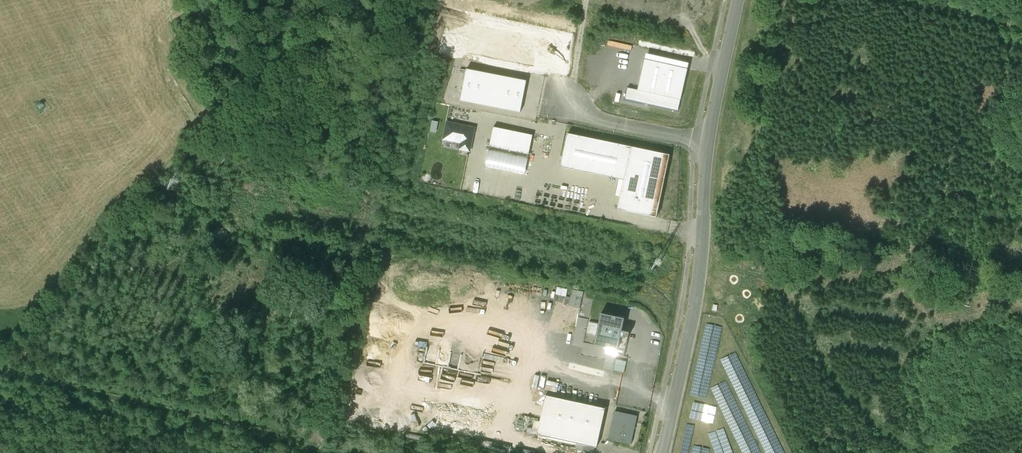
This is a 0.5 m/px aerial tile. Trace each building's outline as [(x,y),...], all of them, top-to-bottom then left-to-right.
[(475,55),(534,67),(541,30),(483,18),(475,55)] [(678,111),(688,70),(645,60),(638,90),(628,88),(625,99),(678,111)] [(527,82),(467,70),(461,101),(521,113),(527,82)] [(474,129),(448,123),(444,140),(461,143),(460,150),(470,151),(474,129)] [(533,136),(494,128),(490,147),(529,156),(533,136)] [(670,155),(568,134),(561,168),(623,181),(617,210),(657,218),(670,155)] [(525,175),(528,159),(489,151),(485,167),(525,175)] [(568,303),(565,318),(576,321),(579,305),(568,303)] [(624,319),(601,314),(598,324),(589,322),(587,334),(596,336),(594,345),(617,350),(616,355),(624,357),(629,333),(621,331),(624,319)] [(584,348),(583,353),(596,356),(597,352),(584,348)] [(611,376),(624,377),(626,359),(615,358),(616,354),(603,352),(602,357),(613,359),(611,376)] [(616,394),(614,403),(625,405),(627,396),(616,394)] [(546,396),(537,435),(597,448),(605,409),(546,396)] [(637,416),(615,411),(609,440),(631,445),(637,416)]
